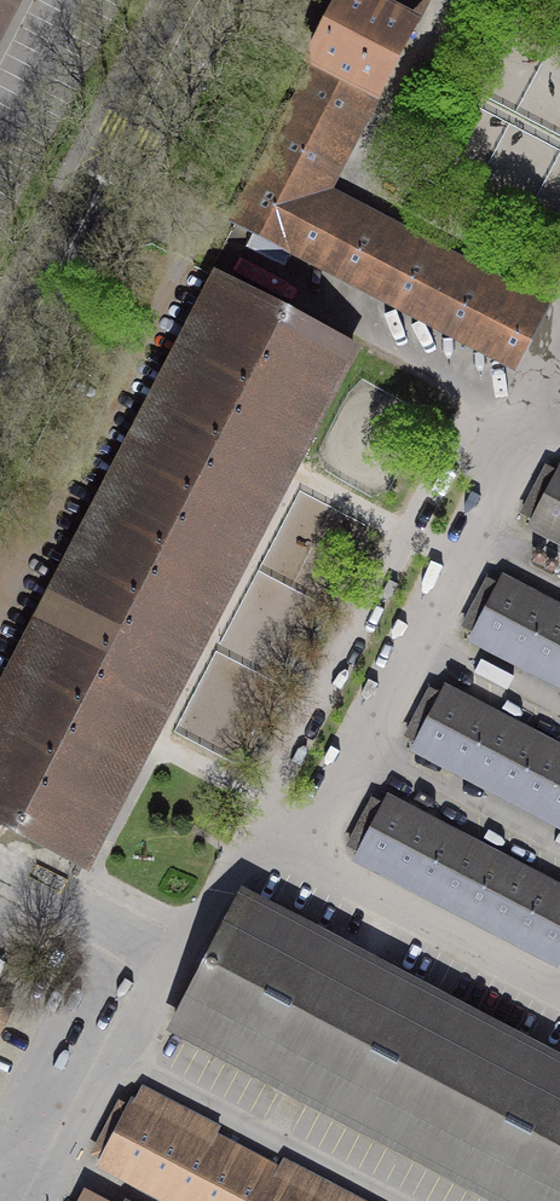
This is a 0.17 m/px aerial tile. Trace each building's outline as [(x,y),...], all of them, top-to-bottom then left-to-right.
[(18,0),(0,0),(0,34),(18,0)] [(325,31),(304,71),(311,75),(289,118),(266,162),(230,230),(233,231),(301,266),(355,294),(410,322),(465,351),(520,379),(555,311),(500,283),(445,255),(391,226),(336,198),(359,154),(381,111),(388,115),(432,30),(425,27),(438,0),(342,0),(325,31)] [(0,684),(0,829),(88,874),(227,609),(363,350),(215,273),(0,684)] [(532,525),(559,540),(559,473),(548,467),(523,514),(535,520),(532,525)] [(473,638),(559,683),(559,610),(504,581),(501,586),(489,579),(464,626),(476,632),(473,638)] [(416,748),(515,799),(559,823),(559,750),(446,691),(444,696),(431,690),(407,736),(419,743),(416,748)] [(358,858),(457,909),(556,961),(559,953),(559,890),(388,800),(386,806),(373,799),(349,846),(361,853),(358,858)] [(244,893),(169,1038),(288,1100),(484,1200),(559,1200),(559,1057),(364,955),(244,893)] [(10,1008),(0,1002),(0,1026),(10,1008)] [(99,1171),(157,1200),(358,1200),(290,1166),(284,1163),(280,1169),(219,1137),(222,1131),(142,1089),(131,1110),(121,1104),(94,1156),(104,1162),(99,1171)]
